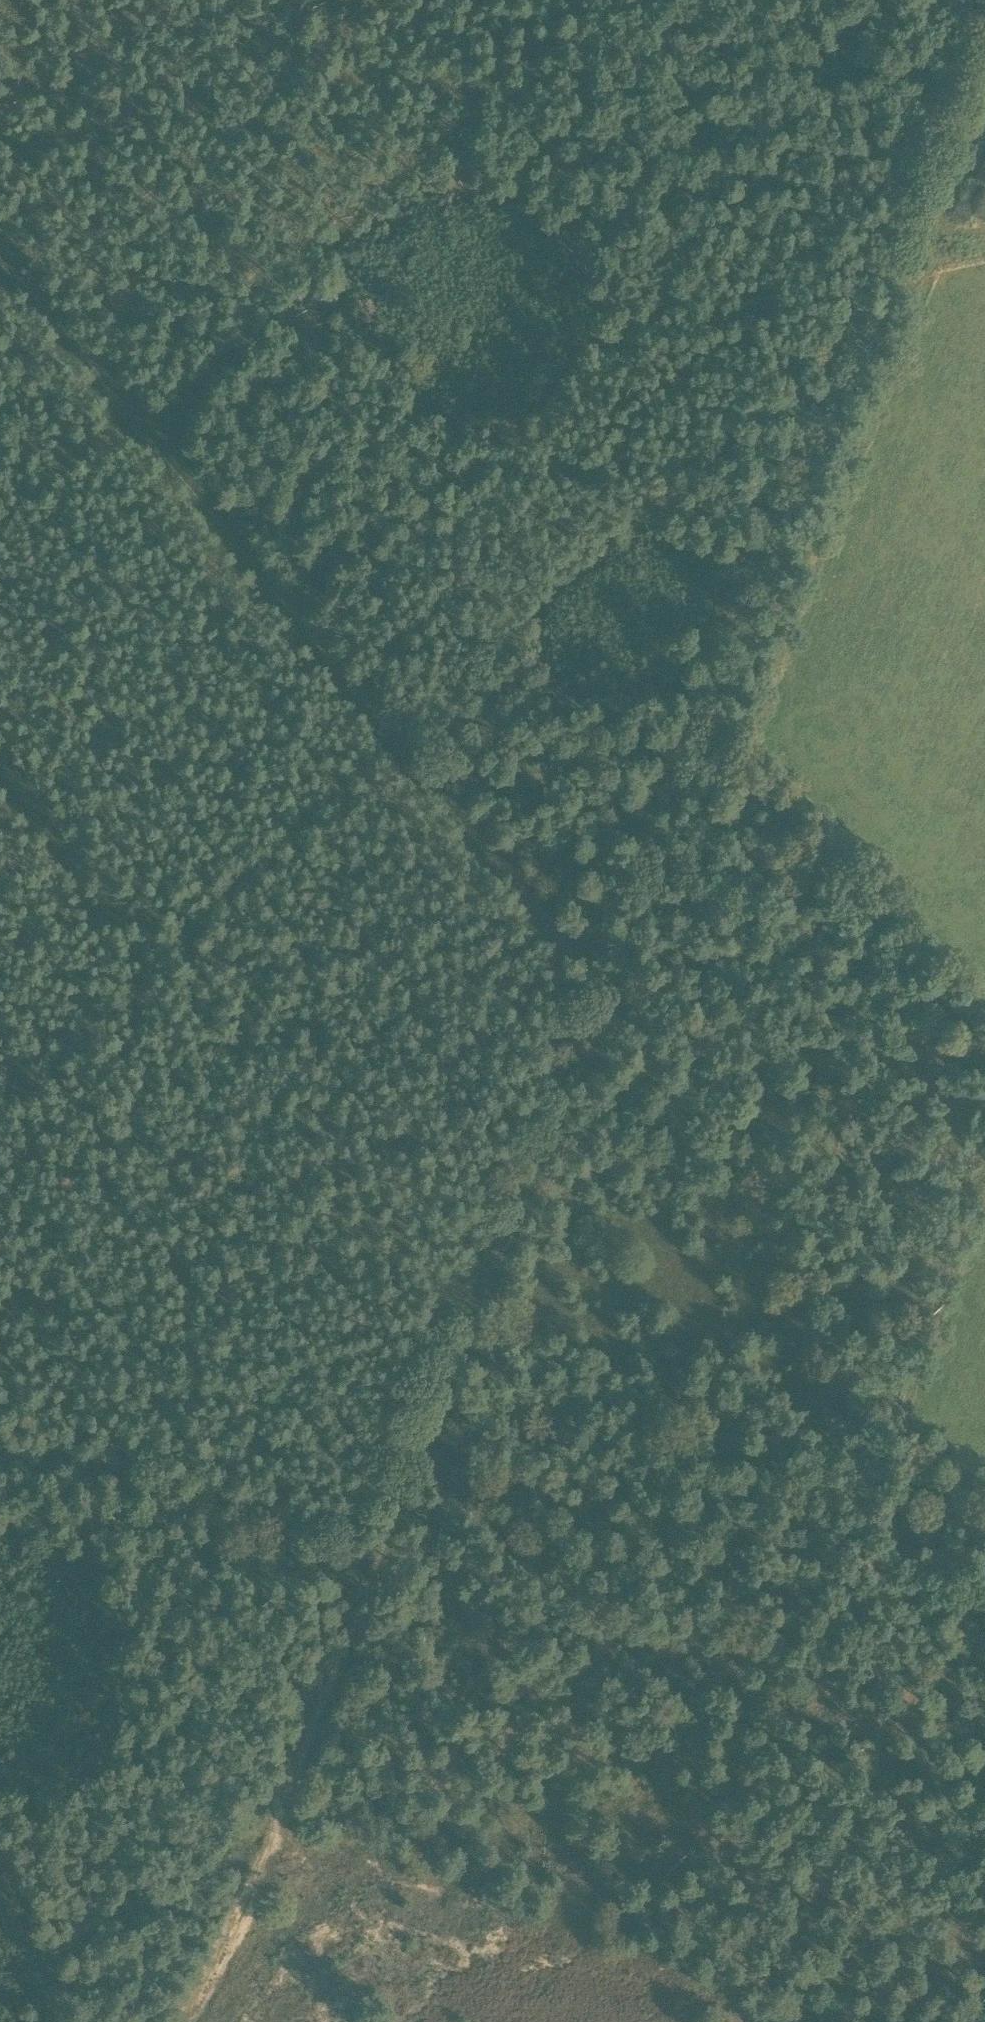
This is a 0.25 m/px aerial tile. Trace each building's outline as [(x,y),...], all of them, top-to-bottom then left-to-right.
[(976,181),(984,184),(984,160),(976,181)]
